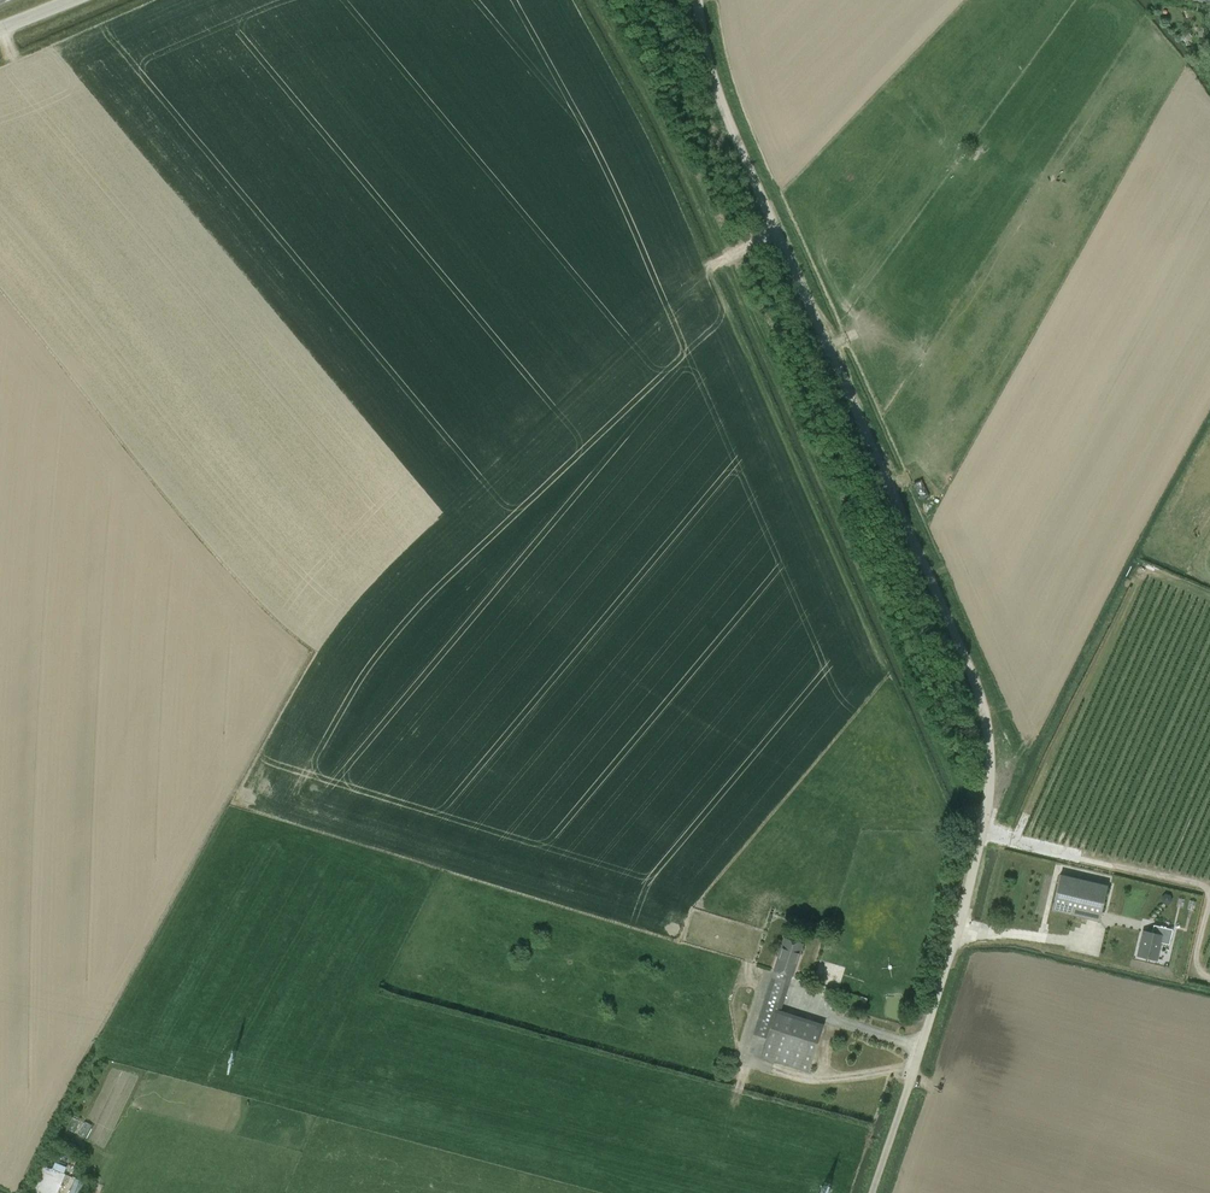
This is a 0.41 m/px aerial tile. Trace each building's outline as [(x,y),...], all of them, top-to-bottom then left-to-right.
[(1052,911),(1099,922),(1108,886),(1069,877),(1060,875),(1052,911)] [(1151,934),(1143,932),(1138,956),(1156,961),(1160,944),(1169,945),(1173,930),(1153,926),(1151,934)] [(802,944),(784,939),(774,969),(753,1034),(766,1038),(760,1057),(808,1072),(825,1024),(781,1010),(793,975),(792,975),(793,970),(794,971),(802,944)] [(852,994),(849,1005),(858,1007),(861,996),(852,994)] [(82,1119),(75,1115),(72,1120),(79,1124),(82,1119)] [(79,1124),(73,1121),(69,1130),(74,1132),(79,1124)] [(85,1121),(79,1134),(85,1138),(92,1125),(85,1121)] [(55,1162),(53,1168),(65,1171),(66,1165),(55,1162)] [(33,1192),(59,1192),(66,1174),(44,1165),(33,1192)] [(70,1192),(82,1192),(86,1182),(76,1178),(70,1192)]
